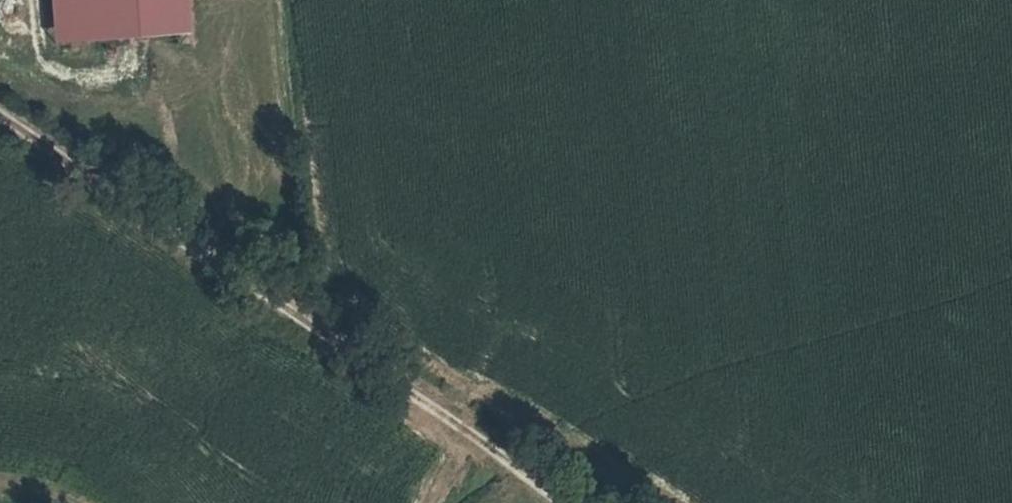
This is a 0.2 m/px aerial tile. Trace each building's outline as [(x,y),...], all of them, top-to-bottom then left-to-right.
[(50,40),(188,32),(186,0),(48,0),(50,40)]
